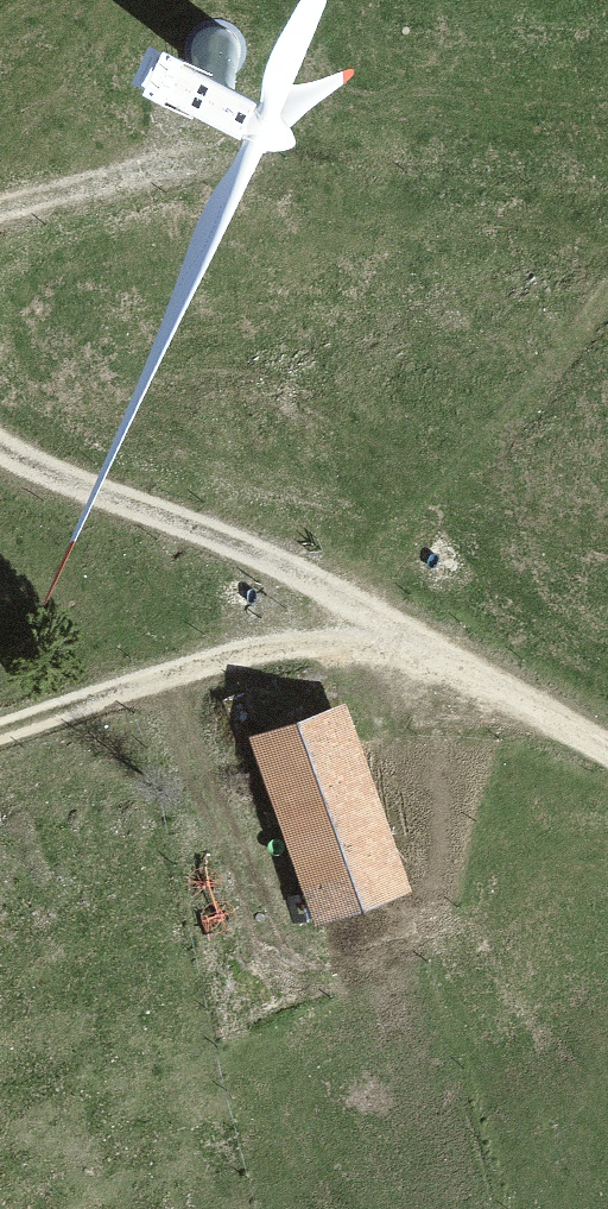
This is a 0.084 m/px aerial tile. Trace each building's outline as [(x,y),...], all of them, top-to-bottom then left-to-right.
[(232,35),(219,28),(205,31),(195,41),(192,55),(199,67),(211,74),(226,72),(236,62),(238,47),(232,35)] [(340,724),(268,752),(329,910),(402,884),(340,724)]
